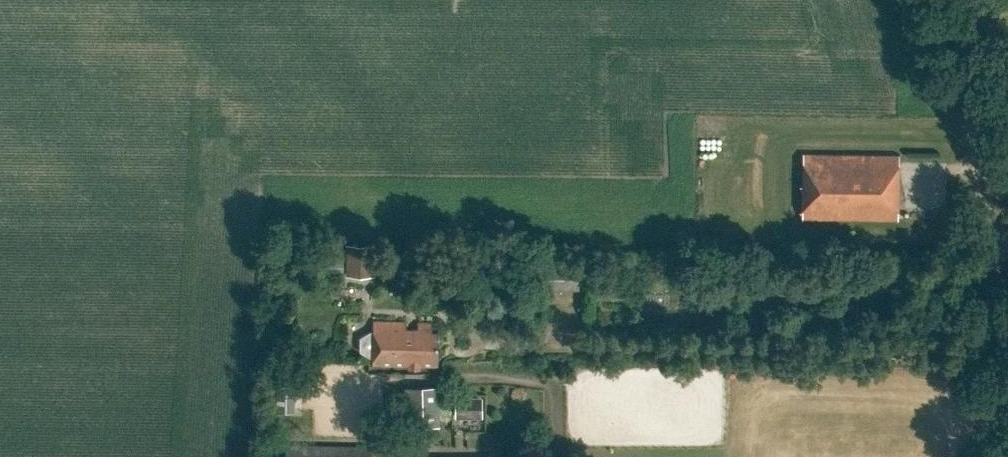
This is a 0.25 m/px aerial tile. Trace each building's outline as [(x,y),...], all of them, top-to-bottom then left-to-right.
[(803,153),(801,217),(897,219),(898,155),(803,153)] [(348,274),(374,275),(374,243),(349,243),(348,274)] [(582,264),(548,265),(549,290),(582,290),(582,264)] [(437,367),(438,331),(433,331),(433,321),(418,321),(418,328),(406,328),(406,321),(373,321),(373,331),(372,331),(360,336),(360,351),(371,358),(373,358),(372,366),(409,366),(409,375),(419,375),(419,366),(437,367)] [(435,424),(434,386),(404,387),(405,425),(435,424)] [(282,414),(293,413),(291,389),(281,390),(282,414)] [(451,396),(451,417),(479,417),(479,396),(451,396)] [(284,456),(372,456),(372,445),(285,443),(284,456)]
